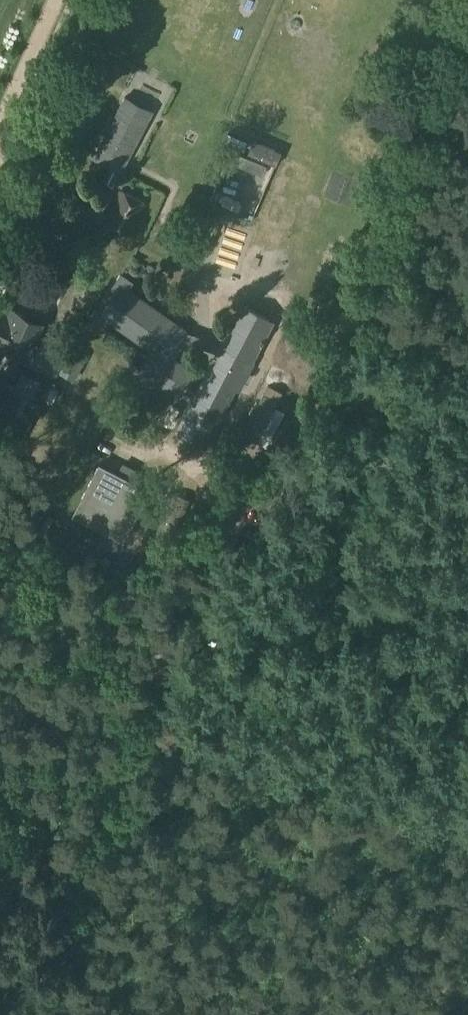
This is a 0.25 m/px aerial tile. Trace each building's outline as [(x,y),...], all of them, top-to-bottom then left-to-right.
[(124,96),(93,157),(120,171),(152,110),(124,96)] [(232,134),(227,145),(253,155),(258,143),(232,134)] [(237,152),(233,162),(261,174),(266,164),(237,152)] [(119,191),(103,221),(130,234),(145,205),(119,191)] [(95,306),(85,321),(98,331),(106,318),(150,349),(136,370),(176,398),(180,393),(190,400),(174,432),(207,449),(273,320),(240,303),(193,394),(184,387),(194,373),(172,357),(189,332),(127,289),(133,281),(120,271),(108,288),(113,292),(100,309),(95,306)] [(25,354),(37,329),(25,323),(28,317),(15,311),(11,320),(0,314),(0,342),(25,354)] [(262,393),(237,440),(253,448),(278,402),(262,393)] [(150,492),(100,466),(74,516),(124,542),(150,492)]
